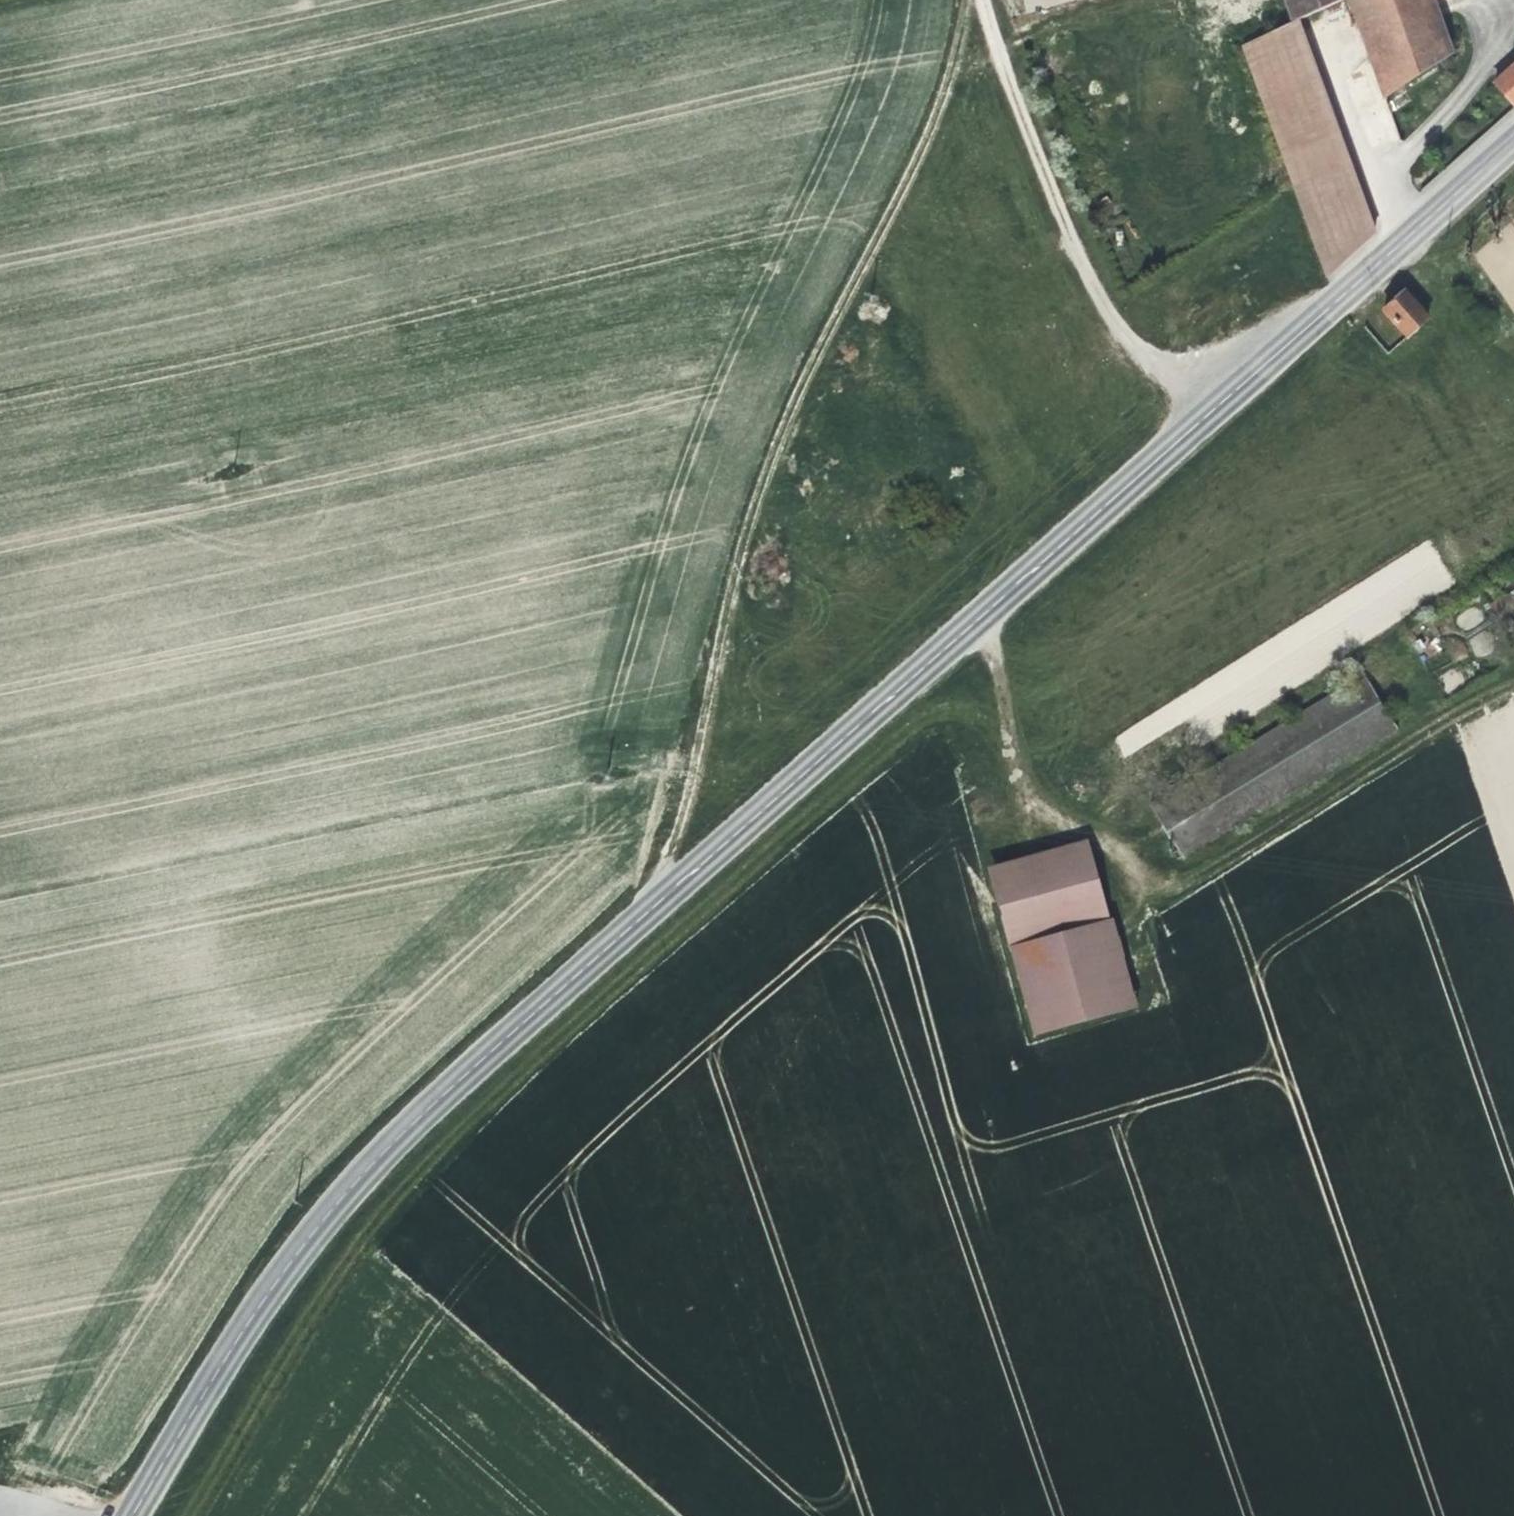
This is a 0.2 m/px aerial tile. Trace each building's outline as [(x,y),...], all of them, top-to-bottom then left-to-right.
[(1292,24),(1297,21),(1344,0),(1285,0),(1292,24)] [(1384,98),(1451,54),(1433,0),(1349,0),(1384,98)] [(1374,233),(1297,21),(1243,50),(1326,277),(1374,233)] [(1494,84),(1513,106),(1513,66),(1494,84)] [(1388,108),(1376,113),(1388,141),(1399,136),(1388,108)] [(1427,320),(1416,306),(1420,302),(1408,289),(1396,299),(1383,310),(1408,337),(1427,320)] [(1184,860),(1397,729),(1364,675),(1150,806),(1184,860)] [(1136,1008),(1090,841),(988,869),(1035,1036),(1136,1008)]
